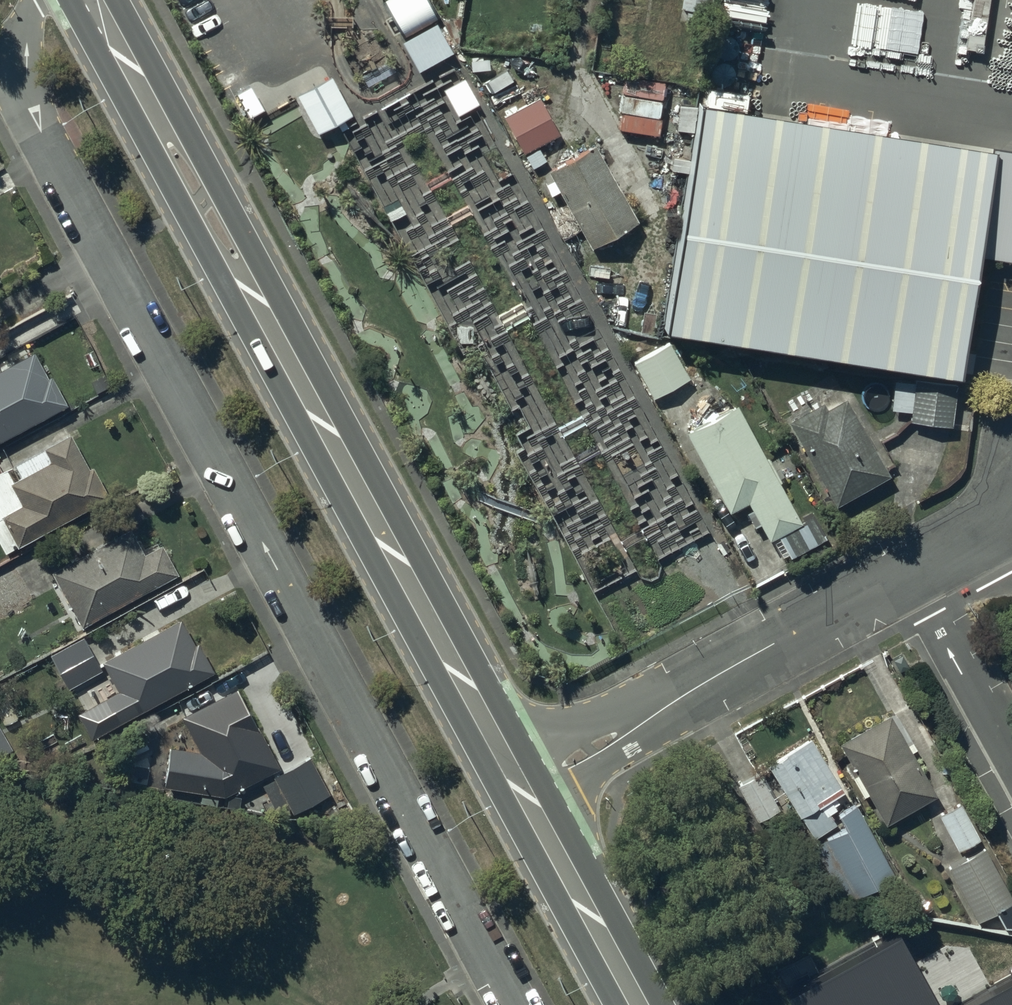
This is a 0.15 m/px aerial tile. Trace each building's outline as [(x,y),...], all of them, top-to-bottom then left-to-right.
[(433,0),(390,0),(387,3),(405,37),(439,11),(433,0)] [(680,7),(687,8),(685,20),(701,23),(703,11),(704,11),(706,0),(681,0),(680,7)] [(328,72),(292,93),(294,96),(316,134),(338,121),(352,113),(328,72)] [(232,89),(248,116),(268,105),(253,77),(232,89)] [(464,77),(443,88),(458,115),(478,104),(464,77)] [(694,101),(659,326),(959,373),(959,370),(974,372),(977,353),(962,350),(977,255),(1011,260),(1011,148),(987,144),(987,147),(871,129),(871,123),(833,117),(832,122),(746,109),(749,94),(706,87),(704,102),(694,101)] [(537,145),(558,134),(536,96),(501,116),(529,166),(544,158),(537,145)] [(589,246),(637,219),(591,142),(547,168),(552,177),(543,183),(550,193),(556,190),(589,246)] [(588,315),(560,319),(562,330),(589,326),(588,315)] [(461,342),(474,342),(473,327),(457,327),(457,338),(461,342)] [(688,378),(668,341),(632,362),(651,397),(688,378)] [(65,402),(52,376),(48,378),(31,348),(0,367),(0,440),(65,402)] [(951,426),(955,382),(893,376),(890,408),(909,410),(908,422),(951,426)] [(888,473),(844,397),(824,408),(820,400),(786,420),(835,504),(845,499),(848,503),(881,484),(878,479),(888,473)] [(799,521),(735,402),(683,430),(726,511),(745,501),(750,510),(746,512),(753,525),(758,522),(767,538),(799,521)] [(13,466),(18,477),(10,481),(22,503),(1,515),(17,544),(110,494),(94,464),(89,467),(70,433),(44,447),(44,449),(13,466)] [(81,625),(177,571),(161,543),(143,553),(129,527),(50,571),(81,625)] [(104,730),(212,668),(197,642),(195,643),(180,617),(102,661),(118,688),(89,704),(104,730)] [(103,669),(84,635),(50,654),(69,688),(103,669)] [(257,728),(237,685),(181,715),(198,750),(170,745),(164,784),(225,793),(279,768),(260,727),(257,728)] [(929,790),(886,711),(841,736),(884,814),(929,790)] [(0,723),(0,759),(16,749),(0,723)] [(838,785),(807,738),(766,764),(811,833),(832,819),(818,798),(838,785)] [(331,793),(311,754),(271,775),(273,779),(263,784),(276,809),(285,804),(291,814),(331,793)] [(776,806),(758,771),(737,783),(755,818),(776,806)] [(979,836),(960,801),(940,812),(959,847),(979,836)] [(846,827),(813,845),(836,889),(852,893),(890,873),(852,803),(837,811),(846,827)] [(1011,899),(982,846),(948,864),(977,917),(1011,899)] [(889,922),(784,979),(798,1004),(934,1004),(889,922)] [(939,1004),(1011,1004),(1011,966),(939,1004)]
